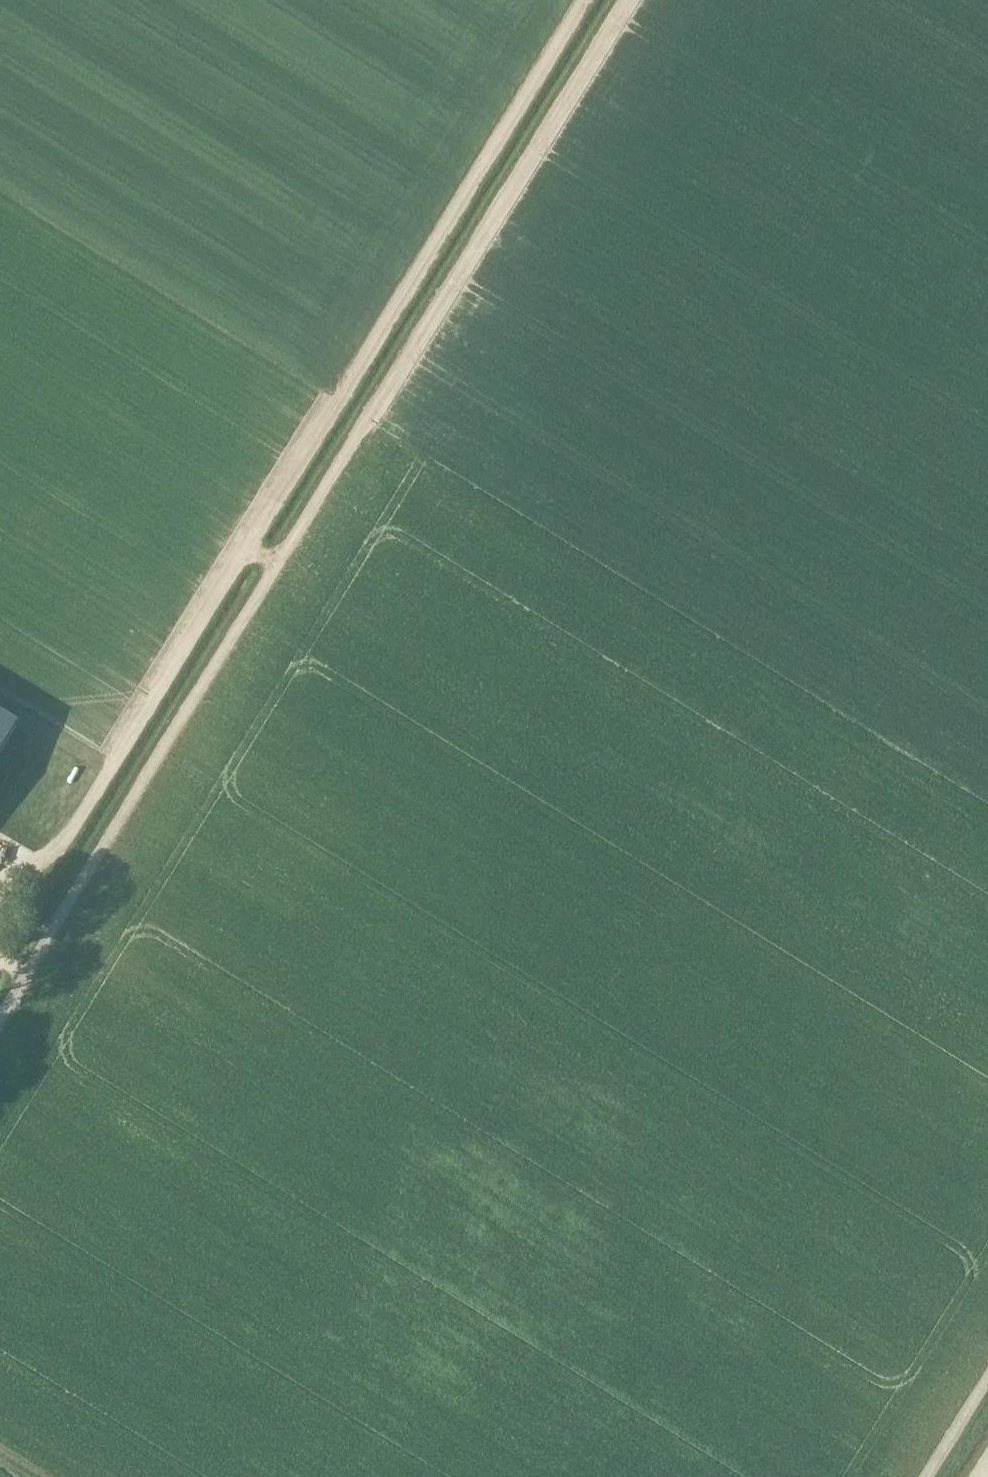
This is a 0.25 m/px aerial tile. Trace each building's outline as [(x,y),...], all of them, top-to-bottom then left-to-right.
[(15,726),(0,717),(0,751),(15,726)]
